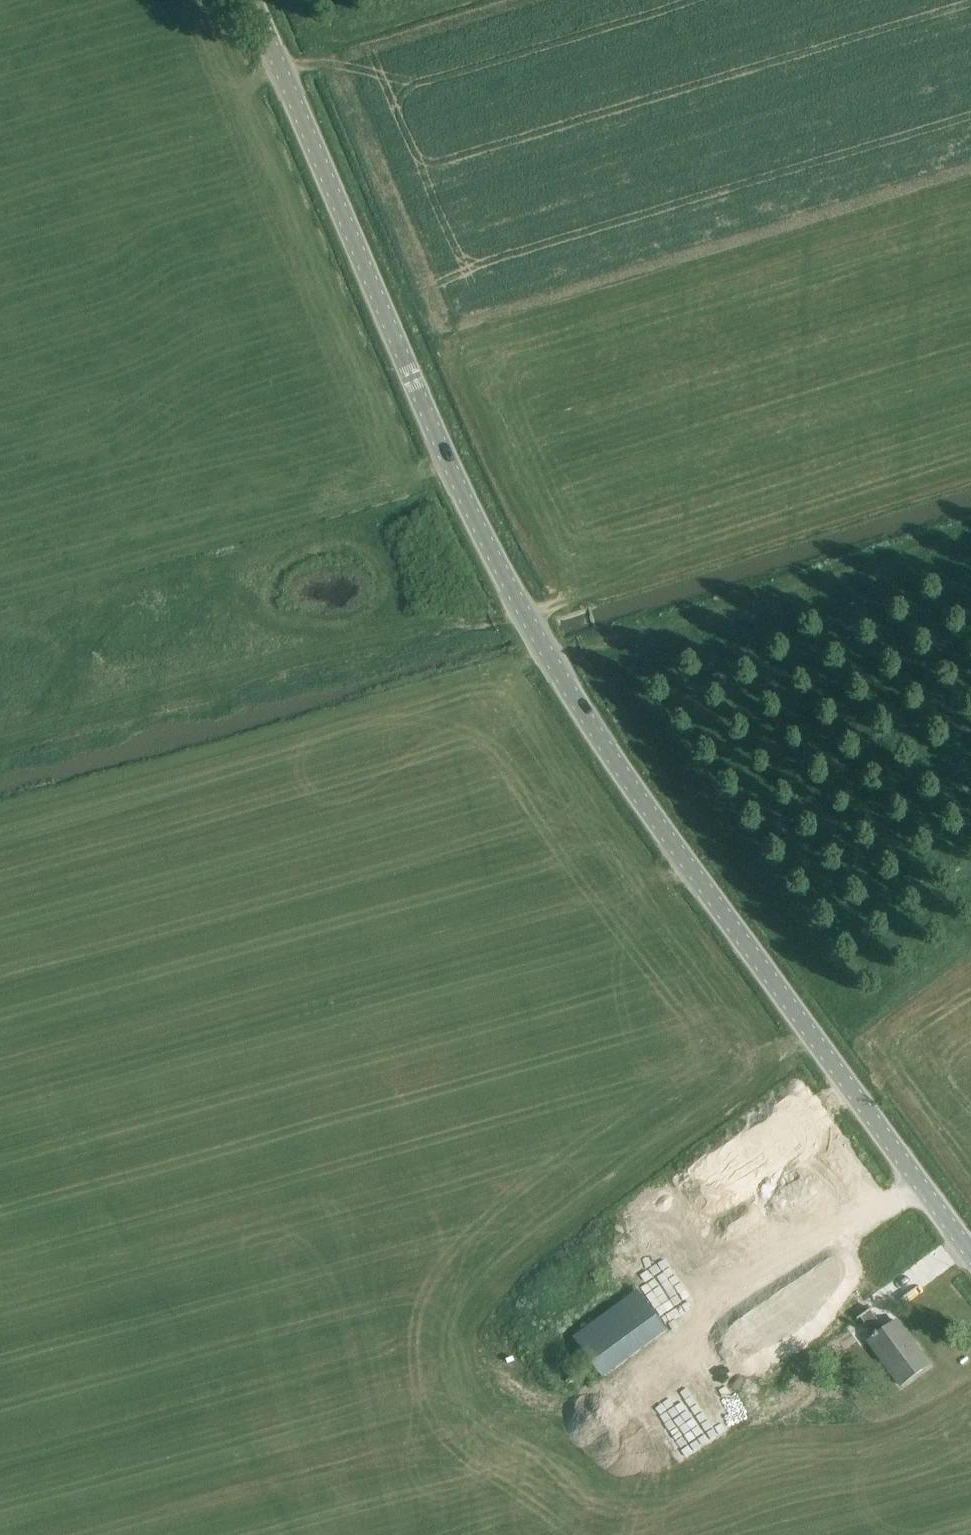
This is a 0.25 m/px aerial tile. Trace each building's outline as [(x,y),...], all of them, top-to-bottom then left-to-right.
[(571,632),(595,626),(591,610),(567,615),(571,632)] [(871,1309),(825,1247),(709,1331),(717,1341),(645,1393),(683,1446),(860,1316),(875,1336),(869,1340),(901,1385),(929,1365),(896,1320),(884,1329),(870,1310),(871,1309)] [(666,1329),(638,1290),(574,1337),(602,1376),(666,1329)]
